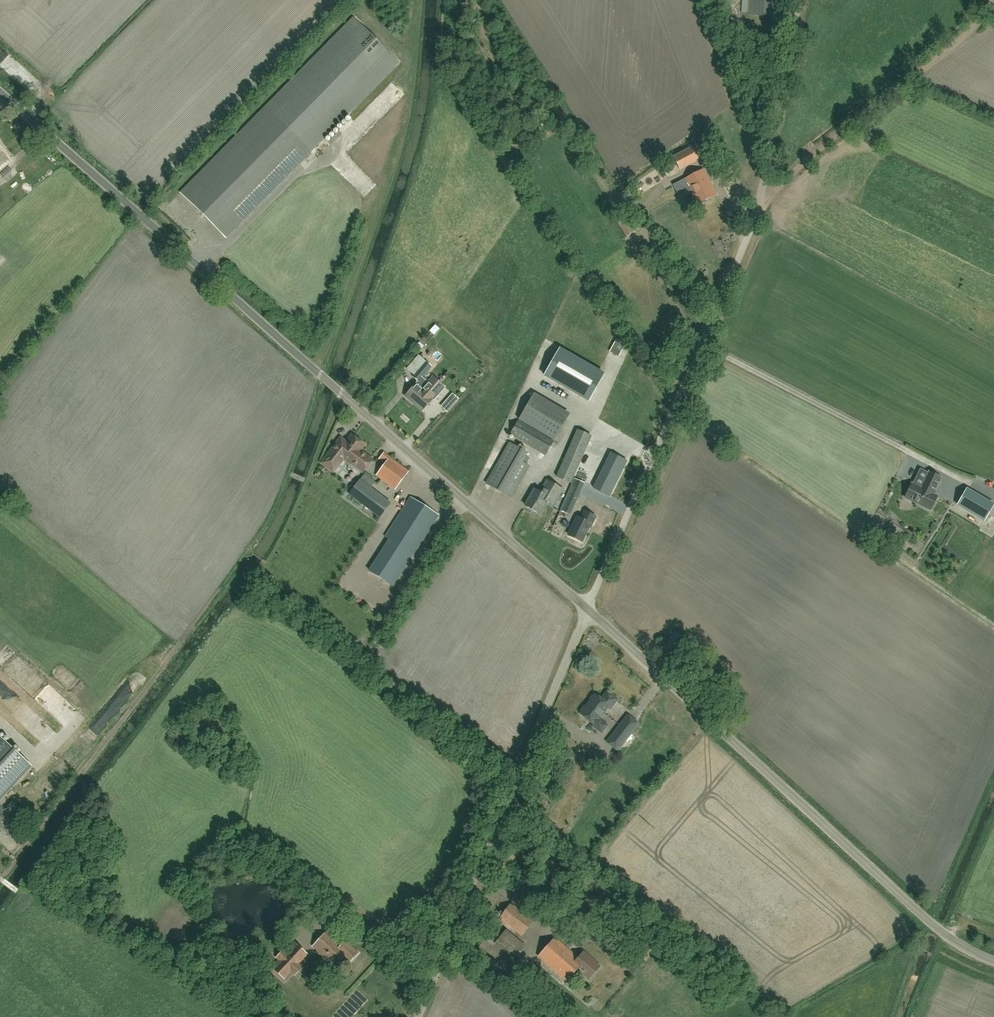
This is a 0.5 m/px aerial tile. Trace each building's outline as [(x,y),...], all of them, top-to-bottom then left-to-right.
[(749,13),(772,16),(773,0),(749,0),(749,13)] [(226,238),(311,152),(399,62),(353,18),(265,107),(180,193),(226,238)] [(394,84),(385,94),(393,101),(402,91),(394,84)] [(680,169),(703,157),(696,145),(673,157),(680,169)] [(21,191),(35,177),(28,169),(14,183),(21,191)] [(698,204),(716,194),(703,170),(685,179),(698,204)] [(615,342),(611,351),(619,356),(624,347),(615,342)] [(544,375),(588,401),(604,374),(560,349),(544,375)] [(432,366),(426,361),(413,376),(418,381),(419,381),(423,377),(432,366)] [(419,381),(418,381),(406,395),(415,403),(414,404),(422,411),(432,399),(444,386),(433,377),(428,382),(423,377),(419,381)] [(552,410),(540,431),(554,439),(567,418),(552,410)] [(510,434),(546,454),(553,441),(518,421),(510,434)] [(565,457),(579,463),(591,436),(577,430),(565,457)] [(321,463),(328,468),(333,472),(339,464),(344,458),(363,472),(372,460),(360,450),(364,445),(352,436),(346,443),(340,439),(321,463)] [(508,444),(486,484),(511,498),(528,466),(522,462),(526,453),(508,444)] [(595,467),(603,448),(594,444),(586,463),(595,467)] [(408,471),(383,453),(378,460),(384,464),(377,474),(376,475),(395,489),(408,471)] [(611,454),(597,490),(615,497),(628,460),(611,454)] [(783,473),(788,469),(782,461),(776,465),(783,473)] [(933,493),(935,490),(941,478),(929,472),(921,488),(912,483),(905,498),(930,510),(937,495),(933,493)] [(584,482),(575,478),(561,509),(570,513),(584,482)] [(391,503),(360,480),(349,494),(380,518),(391,503)] [(525,506),(539,514),(546,501),(554,505),(562,489),(547,480),(540,493),(534,489),(525,506)] [(993,504),(967,489),(958,505),(983,520),(993,504)] [(411,556),(438,516),(412,498),(385,536),(411,556)] [(590,528),(595,517),(584,512),(581,519),(577,517),(568,535),(582,541),(588,527),(590,528)] [(915,566),(919,561),(904,551),(901,556),(915,566)] [(396,588),(410,569),(395,557),(380,577),(396,588)] [(669,654),(683,638),(675,631),(661,647),(669,654)] [(591,700),(590,702),(586,707),(585,706),(581,711),(582,712),(580,714),(593,724),(592,726),(601,733),(607,725),(599,719),(607,707),(609,709),(617,699),(607,691),(601,699),(595,695),(594,696),(593,695),(590,699),(591,700)] [(628,715),(622,723),(607,742),(618,751),(639,724),(628,715)] [(31,767),(2,739),(0,741),(0,799),(31,767)] [(0,810),(0,825),(22,845),(34,832),(4,805),(0,810)] [(522,936),(533,921),(510,904),(499,918),(522,936)] [(515,976),(528,961),(520,954),(526,947),(506,929),(500,937),(491,930),(479,945),(515,976)] [(345,942),(341,947),(326,933),(313,946),(334,966),(343,957),(349,962),(357,953),(345,942)] [(588,979),(599,966),(583,952),(578,958),(555,938),(538,956),(566,981),(577,969),(588,979)] [(646,959),(657,946),(648,938),(637,952),(646,959)] [(272,967),(284,978),(291,971),(295,974),(301,968),(297,964),(302,959),(306,954),(303,951),(295,943),(285,953),(283,951),(276,957),(279,960),(272,967)]
